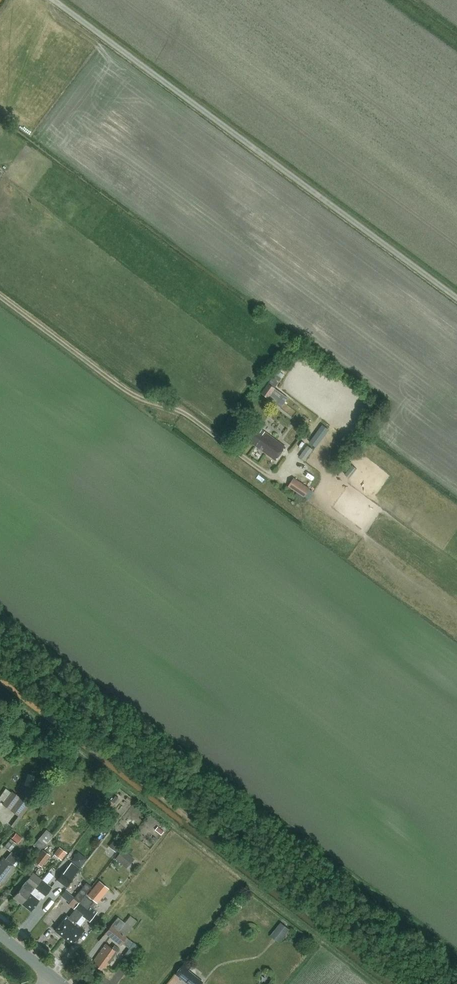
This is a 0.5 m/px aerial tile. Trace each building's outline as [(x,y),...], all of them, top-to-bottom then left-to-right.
[(275,387),(284,374),(276,369),(261,393),(269,398),(281,408),(289,398),(275,387)] [(285,446),(281,443),(262,429),(259,432),(256,430),(251,437),(254,439),(252,442),(275,460),(285,446)] [(313,448),(307,444),(299,456),(305,460),(313,448)] [(293,477),(288,486),(304,497),(310,488),(293,477)] [(4,802),(3,803),(11,810),(20,797),(25,791),(27,789),(21,784),(14,793),(12,791),(11,793),(4,802)] [(112,801),(116,805),(120,799),(116,796),(112,801)] [(164,831),(157,826),(154,830),(161,835),(164,831)] [(132,827),(126,833),(130,836),(135,829),(132,827)] [(46,830),(33,846),(34,846),(39,850),(40,851),(53,835),(50,833),(46,830)] [(16,833),(12,838),(18,843),(22,838),(16,833)] [(10,838),(4,846),(10,851),(16,843),(10,838)] [(113,840),(108,846),(115,852),(120,846),(113,840)] [(61,859),(66,852),(59,847),(54,855),(61,859)] [(43,865),(50,856),(51,856),(42,849),(42,850),(33,861),(42,867),(43,865)] [(124,849),(118,855),(125,861),(131,855),(124,849)] [(13,864),(18,857),(10,851),(5,858),(4,857),(0,862),(0,882),(3,884),(16,867),(13,864)] [(72,862),(63,873),(71,880),(80,869),(72,862)] [(24,883),(14,897),(22,904),(41,879),(33,873),(27,881),(28,881),(26,884),(24,883)] [(63,873),(58,879),(67,886),(71,880),(63,873)] [(41,879),(22,904),(30,911),(44,894),(45,895),(51,887),(41,879)] [(99,881),(87,895),(97,903),(109,888),(99,881)] [(67,916),(55,930),(64,938),(90,906),(93,902),(85,896),(89,892),(87,891),(90,887),(86,883),(83,887),(74,898),(79,903),(74,909),(75,910),(69,917),(67,916)] [(90,906),(64,938),(73,945),(85,930),(80,926),(87,919),(90,922),(98,912),(90,906)] [(124,923),(131,928),(137,920),(130,915),(124,923)] [(117,918),(105,934),(121,945),(122,944),(126,947),(131,941),(125,936),(131,928),(124,923),(117,918)] [(282,923),(274,932),(283,939),(290,930),(282,923)] [(106,968),(117,952),(119,950),(114,946),(112,948),(106,944),(94,960),(96,962),(94,965),(101,970),(104,967),(106,968)] [(143,948),(137,944),(133,950),(129,948),(124,955),(134,961),(143,948)] [(176,974),(189,983),(203,983),(204,982),(191,971),(193,969),(185,962),(176,974)]
